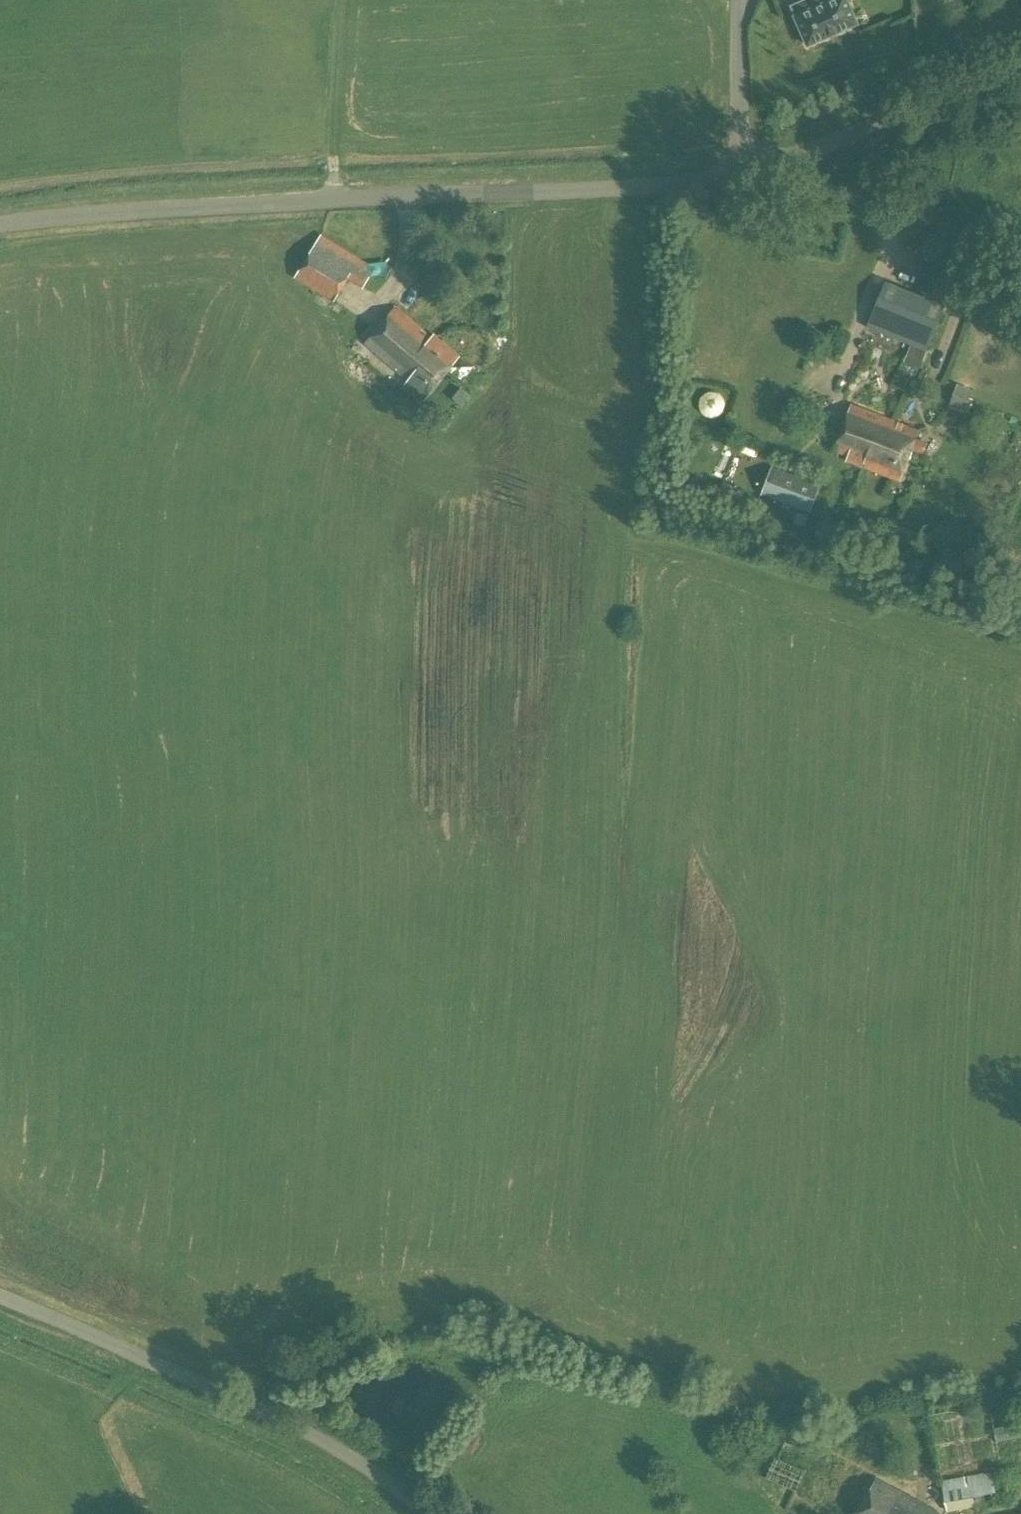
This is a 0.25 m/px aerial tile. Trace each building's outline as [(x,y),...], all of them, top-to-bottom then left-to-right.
[(793,6),(797,15),(796,15),(809,45),(856,23),(846,0),(806,0),(793,6)] [(335,301),(361,260),(321,235),(296,276),(335,301)] [(926,350),(945,304),(885,280),(866,326),(926,350)] [(381,325),(441,377),(459,355),(433,334),(431,337),(396,307),(381,325)] [(424,399),(441,377),(381,325),(366,344),(408,379),(405,383),(424,399)] [(968,409),(976,385),(959,380),(952,404),(968,409)] [(713,415),(728,404),(716,388),(702,399),(713,415)] [(852,403),(833,451),(848,456),(847,458),(863,465),(900,479),(911,449),(922,453),(924,449),(925,450),(927,444),(926,444),(926,442),(915,438),(918,430),(906,426),(908,423),(895,418),(852,403)] [(810,512),(820,485),(772,467),(759,502),(770,506),(773,499),(810,512)] [(1002,1484),(998,1466),(945,1477),(948,1496),(1002,1484)] [(877,1478),(857,1513),(940,1513),(877,1478)]
